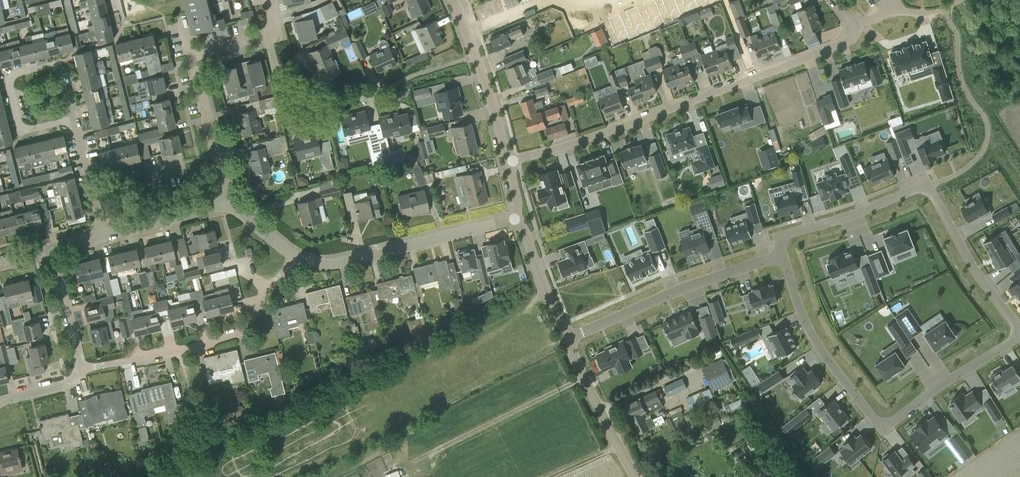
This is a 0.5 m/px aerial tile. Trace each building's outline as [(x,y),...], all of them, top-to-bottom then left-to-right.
[(217,22),(218,25),(219,26),(219,27),(220,27),(221,27),(221,28),(222,27),(223,27),(224,27),(224,26),(224,25),(225,25),(225,24),(225,23),(223,17),(230,15),(226,0),(184,0),(192,32),(214,26),(213,24),(217,22)] [(415,16),(431,9),(426,0),(408,0),(415,16)] [(642,10),(646,19),(650,28),(659,24),(657,20),(660,13),(664,12),(660,2),(659,0),(646,0),(645,0),(648,7),(642,10)] [(660,2),(664,12),(668,21),(676,17),(674,12),(677,6),(681,4),(679,0),(665,0),(660,2)] [(681,4),(685,13),(694,10),(692,5),(694,0),(679,0),(681,4)] [(739,0),(735,0),(729,2),(736,18),(745,15),(739,0)] [(802,0),(788,0),(790,5),(794,3),(796,8),(802,6),(800,1),(802,0)] [(88,5),(88,6),(91,18),(107,14),(104,1),(88,5)] [(373,1),(361,7),(364,14),(376,8),(373,1)] [(48,3),(36,6),(37,11),(50,8),(48,3)] [(317,24),(333,16),(326,3),(311,11),(301,13),(303,20),(295,22),(301,47),(302,46),(301,43),(311,41),(310,37),(315,36),(315,33),(316,33),(315,32),(315,33),(312,23),(316,22),(317,24)] [(631,14),(625,17),(629,26),(633,35),(641,32),(640,27),(642,21),(646,19),(642,10),(639,3),(628,7),(631,14)] [(795,25),(801,22),(818,16),(813,5),(797,11),(797,12),(791,14),(795,25)] [(255,21),(252,9),(240,12),(241,17),(247,16),(249,22),(255,21)] [(704,9),(698,11),(701,18),(707,16),(704,9)] [(613,22),(607,24),(611,34),(615,43),(624,39),(622,34),(624,28),(629,26),(625,17),(622,10),(610,15),(613,22)] [(769,14),(773,25),(779,23),(775,12),(769,14)] [(93,25),(88,26),(89,31),(110,26),(107,14),(91,18),(93,25)] [(750,34),(743,16),(735,19),(742,37),(750,34)] [(809,49),(820,44),(815,30),(822,28),(818,16),(801,22),(803,27),(801,28),(809,49)] [(683,17),(678,19),(680,26),(688,23),(683,17)] [(436,29),(439,27),(435,20),(415,29),(421,42),(425,51),(403,61),(406,67),(428,57),(426,52),(436,47),(434,44),(442,41),(436,29)] [(15,24),(2,27),(4,32),(16,29),(15,24)] [(490,38),(496,51),(512,44),(510,39),(524,34),(520,25),(490,38)] [(110,26),(89,31),(87,32),(88,37),(96,35),(97,42),(114,38),(110,26)] [(602,27),(590,30),(594,45),(606,42),(602,27)] [(313,61),(321,80),(338,73),(328,49),(350,40),(345,29),(336,33),(318,41),(321,47),(308,53),(311,62),(313,61)] [(43,32),(30,35),(36,58),(48,55),(44,39),(45,39),(43,32)] [(775,32),(763,37),(769,53),(781,48),(775,32)] [(69,33),(57,36),(61,52),(73,49),(71,39),(69,33)] [(769,53),(763,37),(759,38),(757,33),(750,36),(758,57),(769,53)] [(26,44),(20,45),(24,61),(36,58),(30,35),(24,36),(26,44)] [(156,51),(152,35),(140,38),(144,55),(147,68),(154,66),(150,53),(156,51)] [(735,59),(733,52),(731,52),(730,49),(737,47),(732,35),(725,38),(727,43),(715,47),(716,49),(713,50),(721,72),(733,67),(731,61),(735,59)] [(57,36),(45,39),(44,39),(48,55),(61,52),(57,36)] [(695,82),(688,65),(694,63),(691,55),(691,56),(687,44),(685,37),(679,40),(682,46),(680,47),(683,57),(678,59),(677,56),(672,58),(674,65),(682,86),(695,82)] [(140,38),(127,41),(132,58),(144,55),(140,38)] [(351,42),(359,60),(366,57),(358,39),(351,42)] [(380,50),(378,51),(369,55),(377,72),(396,64),(388,46),(386,40),(382,39),(379,40),(377,44),(380,50)] [(132,58),(127,41),(115,44),(120,65),(133,62),(132,58)] [(694,41),(687,44),(691,56),(691,55),(699,53),(695,43),(694,41)] [(933,62),(926,41),(913,45),(912,44),(903,47),(903,48),(890,53),(892,59),(889,60),(893,71),(896,70),(897,74),(933,62)] [(20,45),(7,48),(11,64),(24,61),(20,45)] [(721,72),(713,50),(711,45),(703,48),(705,53),(701,55),(709,76),(716,73),(716,74),(721,72)] [(651,57),(651,58),(655,69),(663,66),(660,60),(663,54),(660,48),(655,46),(648,49),(651,57)] [(7,48),(0,50),(0,67),(11,64),(7,48)] [(74,54),(77,66),(93,62),(90,50),(84,52),(74,54)] [(523,50),(504,59),(507,67),(527,59),(523,50)] [(595,55),(584,59),(587,67),(598,63),(595,55)] [(655,69),(651,58),(643,60),(646,67),(648,72),(655,69)] [(95,69),(104,67),(103,60),(93,62),(77,66),(80,79),(96,75),(95,69)] [(248,72),(242,73),(248,95),(254,93),(252,84),(264,81),(259,60),(246,63),(248,72)] [(657,91),(651,74),(646,75),(643,68),(646,67),(643,60),(633,63),(647,100),(651,98),(650,93),(657,91)] [(528,69),(524,61),(506,69),(514,87),(531,80),(527,70),(528,69)] [(866,69),(864,62),(855,65),(854,63),(847,65),(848,67),(839,70),(841,77),(831,81),(840,107),(849,104),(846,94),(852,91),(854,92),(856,91),(857,90),(859,89),(857,83),(869,78),(870,78),(873,85),(882,82),(877,65),(867,69),(866,69)] [(936,79),(938,87),(939,87),(944,102),(953,99),(942,62),(932,65),(937,79),(936,79)] [(562,76),(561,74),(573,69),(571,63),(559,67),(537,75),(540,84),(562,76)] [(647,100),(633,63),(627,66),(634,85),(628,87),(635,104),(647,100)] [(147,68),(148,70),(149,75),(161,72),(160,65),(154,66),(147,68)] [(682,86),(674,65),(662,69),(669,86),(676,84),(678,88),(682,86)] [(248,95),(242,73),(237,74),(235,66),(222,70),(227,91),(236,89),(238,97),(248,95)] [(629,84),(625,75),(622,67),(615,70),(616,72),(621,87),(629,84)] [(621,87),(616,72),(608,75),(614,90),(621,87)] [(123,76),(125,85),(138,82),(135,73),(123,76)] [(80,79),(83,91),(99,87),(96,75),(80,79)] [(128,97),(129,103),(149,98),(148,94),(166,90),(162,76),(146,80),(148,86),(134,89),(136,95),(128,97)] [(83,91),(87,103),(102,99),(101,93),(107,92),(106,85),(99,87),(83,91)] [(412,90),(415,100),(430,96),(428,86),(412,90)] [(549,93),(547,86),(535,90),(537,97),(549,93)] [(440,102),(444,117),(461,113),(458,98),(460,98),(457,87),(434,93),(436,103),(440,102)] [(1015,88),(1010,91),(1013,97),(1018,94),(1015,88)] [(599,99),(605,114),(624,107),(618,92),(599,99)] [(836,108),(831,93),(823,96),(824,98),(816,100),(820,113),(824,124),(835,120),(831,110),(836,108)] [(584,101),(581,94),(568,98),(570,105),(584,101)] [(237,114),(243,135),(260,130),(257,117),(267,115),(265,109),(277,106),(274,96),(258,100),(260,109),(255,110),(255,109),(237,114)] [(87,103),(90,116),(106,112),(105,111),(111,110),(108,98),(102,99),(87,103)] [(149,98),(129,103),(131,110),(137,109),(151,105),(149,98)] [(521,102),(526,117),(537,113),(536,110),(544,107),(541,100),(535,102),(533,103),(532,98),(521,102)] [(148,110),(150,118),(171,112),(168,99),(154,103),(155,109),(148,110)] [(537,113),(526,117),(531,132),(547,126),(545,121),(561,116),(562,121),(569,119),(564,104),(537,113)] [(726,111),(719,114),(720,116),(718,116),(721,123),(720,123),(720,126),(722,125),(723,128),(729,125),(731,130),(740,127),(740,125),(752,120),(748,109),(740,112),(739,108),(726,113),(726,111)] [(106,112),(90,116),(93,128),(109,124),(107,117),(112,115),(111,110),(105,111),(106,112)] [(364,111),(340,117),(343,127),(345,134),(346,134),(348,143),(356,141),(358,136),(357,131),(369,128),(367,120),(364,111)] [(159,123),(160,128),(160,129),(163,129),(165,128),(175,126),(171,112),(150,118),(152,125),(159,123)] [(378,117),(383,136),(400,132),(401,134),(419,129),(418,123),(415,114),(407,116),(406,113),(392,117),(391,114),(378,117)] [(10,130),(6,118),(0,120),(0,133),(10,130)] [(135,127),(134,122),(131,123),(123,125),(118,126),(119,130),(124,129),(124,130),(135,127)] [(568,133),(565,122),(545,129),(549,140),(568,133)] [(452,135),(456,134),(461,154),(477,150),(470,123),(460,126),(450,128),(452,135)] [(426,128),(428,137),(445,133),(443,124),(426,128)] [(113,127),(106,129),(108,135),(120,132),(119,130),(118,126),(113,127)] [(714,166),(707,144),(699,147),(695,135),(692,136),(689,127),(666,134),(669,142),(666,143),(670,154),(684,149),(685,153),(691,151),(694,161),(697,172),(714,166)] [(137,133),(139,140),(162,135),(164,134),(163,129),(160,129),(160,128),(137,133)] [(424,140),(424,141),(429,140),(428,137),(426,128),(421,129),(424,140)] [(945,152),(940,140),(931,143),(927,135),(926,136),(923,135),(920,137),(919,139),(915,140),(910,128),(895,134),(896,138),(902,155),(903,155),(911,152),(911,151),(918,148),(924,163),(937,158),(936,156),(945,152)] [(108,135),(106,129),(94,132),(95,138),(108,135)] [(773,129),(769,130),(773,141),(777,140),(773,129)] [(13,142),(10,130),(0,133),(0,146),(13,142)] [(293,139),(296,149),(297,156),(312,152),(313,155),(320,153),(315,133),(293,139)] [(63,135),(51,138),(56,161),(62,159),(60,153),(67,151),(63,135)] [(181,149),(177,135),(167,137),(165,138),(163,138),(162,135),(139,140),(140,145),(141,149),(144,159),(150,157),(148,147),(147,143),(159,140),(162,154),(181,149)] [(263,147),(248,151),(251,165),(250,165),(253,174),(259,173),(259,174),(261,173),(261,172),(269,170),(264,153),(269,152),(269,150),(287,146),(286,144),(284,135),(266,140),(268,146),(263,147)] [(51,138),(38,141),(44,164),(56,161),(51,138)] [(384,138),(378,140),(382,156),(391,154),(387,141),(385,142),(384,138)] [(902,155),(896,138),(887,142),(893,159),(903,156),(903,155),(902,155)] [(382,156),(378,140),(370,142),(375,161),(369,163),(369,166),(384,162),(382,156)] [(424,140),(416,142),(420,158),(428,156),(424,140)] [(38,141),(26,144),(32,167),(44,164),(38,141)] [(136,143),(123,146),(128,163),(140,160),(137,150),(136,143)] [(32,167),(26,144),(14,148),(17,162),(24,161),(26,168),(32,167)] [(667,175),(659,152),(646,156),(642,144),(634,147),(633,145),(627,147),(627,149),(619,152),(625,168),(647,160),(648,163),(651,162),(657,178),(667,175)] [(123,146),(111,149),(115,166),(128,163),(123,146)] [(115,166),(111,149),(99,152),(103,169),(115,166)] [(775,150),(767,152),(772,168),(780,165),(775,150)] [(322,154),(326,170),(334,168),(330,152),(322,154)] [(850,191),(845,178),(857,174),(849,153),(840,157),(846,173),(835,177),(834,174),(824,177),(825,180),(816,183),(822,200),(830,197),(831,199),(842,195),(841,194),(850,191)] [(623,182),(615,158),(606,161),(604,156),(604,155),(603,155),(594,158),(587,160),(587,161),(578,164),(577,164),(578,165),(584,184),(585,184),(610,176),(613,185),(623,182)] [(349,169),(346,157),(338,159),(341,171),(349,169)] [(895,175),(888,158),(864,168),(871,185),(895,175)] [(61,168),(58,168),(60,176),(73,173),(71,165),(61,168)] [(411,167),(419,186),(426,183),(419,165),(411,167)] [(59,171),(47,174),(48,179),(60,176),(58,168),(59,171)] [(800,168),(792,171),(795,181),(796,186),(804,184),(800,168)] [(567,199),(557,170),(539,175),(543,187),(538,189),(539,191),(537,193),(539,200),(542,200),(542,202),(547,201),(549,205),(567,199)] [(574,183),(570,171),(561,174),(566,186),(574,183)] [(467,195),(469,195),(471,203),(487,199),(480,172),(462,176),(467,195)] [(47,174),(34,177),(35,182),(48,179),(47,174)] [(724,184),(721,174),(710,178),(713,188),(724,184)] [(35,182),(34,177),(22,180),(23,185),(35,182)] [(51,182),(54,195),(77,189),(73,177),(57,181),(51,182)] [(301,177),(297,178),(299,187),(308,185),(307,180),(301,177)] [(784,195),(775,197),(776,202),(777,205),(780,214),(788,212),(788,213),(793,211),(799,209),(796,196),(807,193),(804,184),(796,186),(795,181),(781,185),(782,189),(784,195)] [(320,190),(322,197),(339,193),(338,186),(320,190)] [(34,195),(32,187),(20,190),(23,199),(23,200),(35,197),(34,195)] [(63,206),(80,202),(77,189),(54,195),(57,207),(63,206)] [(23,199),(20,190),(8,193),(9,198),(10,198),(11,202),(17,201),(23,199)] [(398,197),(403,216),(428,210),(423,190),(398,197)] [(355,211),(357,220),(372,216),(372,218),(380,216),(374,191),(367,193),(368,198),(353,202),(351,191),(344,192),(349,212),(355,211)] [(992,212),(988,206),(986,207),(978,193),(965,200),(967,202),(965,203),(966,204),(961,207),(969,221),(980,215),(982,218),(992,212)] [(303,225),(307,224),(307,225),(309,225),(309,223),(321,221),(317,206),(322,205),(320,197),(315,199),(298,203),(303,225)] [(710,250),(706,239),(708,239),(704,227),(712,224),(704,201),(690,206),(693,214),(699,231),(690,234),(690,236),(680,239),(685,253),(685,254),(688,253),(688,255),(694,253),(694,251),(701,249),(702,253),(710,250)] [(80,202),(63,206),(66,218),(67,218),(68,224),(78,221),(78,222),(79,222),(77,215),(83,214),(80,202)] [(752,236),(748,225),(760,221),(755,202),(745,205),(749,219),(746,220),(725,227),(724,227),(730,244),(730,243),(751,236),(751,237),(752,236)] [(996,222),(1011,214),(1007,207),(992,215),(996,222)] [(25,211),(28,221),(29,227),(42,224),(38,208),(25,211)] [(47,210),(43,211),(46,223),(52,222),(50,212),(49,209),(47,210)] [(599,209),(585,213),(589,225),(592,237),(604,233),(606,232),(599,209)] [(28,221),(25,211),(13,214),(17,231),(29,227),(28,221)] [(589,225),(585,213),(566,219),(570,231),(589,225)] [(1,218),(3,227),(5,234),(17,231),(13,214),(1,218)] [(649,230),(644,231),(652,252),(665,247),(654,217),(645,221),(649,230)] [(907,228),(884,237),(891,255),(914,246),(907,228)] [(188,244),(190,252),(209,247),(208,245),(216,243),(213,230),(197,234),(199,242),(188,244)] [(1014,259),(1005,243),(1008,241),(1002,232),(999,233),(983,243),(984,243),(994,260),(992,261),(997,269),(997,270),(1015,259),(1014,259)] [(188,255),(184,237),(175,239),(178,249),(180,257),(188,255)] [(509,262),(509,261),(511,260),(507,244),(505,245),(504,240),(501,240),(501,238),(493,240),(494,242),(486,244),(489,255),(483,257),(487,275),(503,271),(501,264),(509,262)] [(176,264),(173,250),(170,240),(157,244),(161,259),(168,258),(170,266),(174,265),(176,264)] [(591,257),(586,244),(583,245),(582,242),(585,241),(584,240),(560,249),(563,259),(559,261),(559,262),(561,267),(559,268),(561,274),(563,274),(564,276),(587,268),(584,260),(591,257)] [(161,259),(157,244),(144,247),(150,271),(153,270),(157,269),(155,261),(161,259)] [(122,253),(127,274),(136,272),(134,265),(139,264),(135,249),(122,253)] [(487,275),(483,257),(482,253),(474,255),(474,252),(473,249),(467,251),(467,249),(459,251),(460,253),(457,253),(462,272),(469,270),(470,271),(474,270),(476,278),(479,277),(481,286),(489,284),(487,275)] [(641,276),(647,274),(647,273),(657,269),(650,252),(644,255),(641,249),(633,252),(636,258),(624,264),(626,268),(624,269),(628,277),(629,276),(631,280),(641,276)] [(881,250),(868,255),(876,278),(889,273),(881,250)] [(828,264),(825,265),(830,277),(833,277),(834,276),(836,280),(846,276),(846,274),(854,271),(857,280),(864,278),(868,286),(878,282),(870,263),(860,267),(858,268),(852,251),(844,254),(843,253),(828,259),(830,263),(828,264)] [(222,265),(219,252),(196,258),(198,268),(206,266),(206,269),(222,265)] [(127,274),(122,253),(108,256),(112,271),(117,269),(118,276),(127,274)] [(913,254),(895,259),(899,272),(917,267),(913,254)] [(114,294),(110,279),(106,265),(101,266),(99,258),(86,261),(92,282),(102,279),(102,281),(103,281),(107,296),(112,295),(114,294)] [(413,283),(417,296),(422,294),(420,284),(424,283),(424,280),(439,276),(440,281),(438,281),(440,290),(459,285),(455,269),(449,271),(446,259),(413,268),(416,282),(413,283)] [(92,282),(86,261),(74,265),(78,280),(83,278),(85,288),(93,286),(92,282)] [(184,276),(183,272),(181,263),(176,264),(174,265),(177,278),(184,276)] [(201,276),(199,268),(183,272),(184,276),(185,280),(191,278),(198,277),(201,276)] [(149,285),(146,272),(145,270),(138,272),(142,287),(149,285)] [(156,284),(153,270),(150,271),(146,272),(149,285),(156,284)] [(210,273),(212,280),(215,279),(225,277),(223,270),(210,273)] [(175,272),(164,275),(166,281),(177,278),(175,272)] [(378,289),(370,291),(372,300),(388,296),(387,293),(402,290),(406,305),(418,302),(417,296),(413,283),(411,274),(376,283),(378,289)] [(121,293),(119,287),(117,277),(110,279),(114,294),(120,293),(121,293)] [(214,291),(214,292),(202,294),(198,277),(191,278),(194,290),(199,309),(204,308),(206,316),(219,312),(214,291)] [(28,279),(15,282),(19,299),(21,304),(27,303),(25,297),(32,296),(35,295),(36,300),(43,299),(39,283),(29,285),(28,279)] [(1008,289),(1013,295),(1015,293),(1018,296),(1019,299),(1019,280),(1008,289)] [(741,291),(754,287),(751,281),(739,285),(741,291)] [(19,299),(15,282),(3,285),(7,302),(19,299)] [(331,306),(333,315),(346,312),(339,284),(306,292),(308,302),(310,308),(317,306),(316,304),(331,301),(333,305),(331,306)] [(777,301),(772,285),(769,286),(768,284),(753,289),(753,291),(749,292),(749,293),(743,295),(745,301),(752,299),(754,308),(767,304),(769,303),(777,301)] [(214,291),(219,312),(233,309),(227,287),(214,291),(214,292),(214,291)] [(485,300),(492,296),(491,289),(483,293),(485,300)] [(199,309),(194,290),(177,295),(178,300),(184,321),(196,318),(194,310),(199,309)] [(148,330),(142,309),(142,308),(131,310),(130,304),(126,291),(121,293),(120,293),(126,316),(130,332),(135,331),(135,334),(148,330)] [(372,300),(370,291),(345,297),(350,315),(354,314),(353,311),(365,308),(369,323),(367,323),(369,330),(379,327),(372,300)] [(96,299),(95,293),(82,296),(84,302),(96,299)] [(105,317),(103,310),(115,307),(112,295),(107,296),(103,297),(104,303),(94,305),(84,308),(88,321),(105,317)] [(159,300),(164,318),(169,317),(171,325),(184,321),(178,300),(172,301),(171,298),(166,299),(159,300)] [(462,298),(453,300),(455,309),(464,307),(462,298)] [(142,309),(148,330),(160,327),(158,320),(164,318),(159,300),(152,302),(153,303),(148,304),(148,308),(142,309)] [(718,300),(709,302),(715,322),(724,319),(718,300)] [(270,310),(277,338),(290,334),(286,319),(296,317),(298,323),(307,320),(303,301),(270,310)] [(908,308),(895,316),(910,338),(922,330),(908,308)] [(6,324),(12,323),(8,310),(3,311),(6,324)] [(685,332),(687,338),(700,333),(697,327),(698,326),(691,311),(664,323),(671,338),(685,332)] [(701,317),(706,331),(716,328),(712,313),(701,317)] [(131,335),(130,332),(126,316),(118,318),(123,337),(131,335)] [(417,318),(420,332),(425,330),(422,317),(417,318)] [(25,319),(12,323),(13,330),(15,335),(25,332),(27,339),(32,337),(42,335),(38,321),(26,324),(25,319)] [(112,331),(110,320),(96,323),(97,327),(90,329),(93,344),(108,340),(112,339),(110,332),(112,331)] [(897,320),(887,326),(901,347),(911,341),(897,320)] [(925,333),(924,334),(925,334),(935,349),(935,350),(936,349),(943,345),(948,341),(955,336),(955,337),(956,336),(956,335),(955,335),(955,334),(956,333),(952,327),(950,328),(946,321),(945,320),(944,320),(925,333)] [(797,347),(786,326),(767,335),(769,339),(765,342),(770,351),(774,349),(778,357),(784,353),(785,355),(791,352),(790,350),(797,347)] [(734,347),(762,336),(758,327),(730,339),(734,347)] [(315,342),(312,330),(305,332),(308,343),(315,342)] [(643,353),(635,336),(624,342),(623,340),(612,345),(613,347),(596,354),(599,361),(597,362),(600,369),(602,368),(603,370),(615,365),(618,372),(631,366),(628,359),(631,358),(630,356),(632,354),(634,357),(643,353)] [(0,358),(0,383),(8,381),(4,366),(3,362),(8,361),(4,343),(0,344),(0,357),(0,358)] [(48,360),(44,344),(29,348),(31,356),(26,357),(31,375),(44,371),(42,361),(48,360)] [(899,348),(875,364),(885,379),(892,374),(892,375),(899,370),(905,365),(902,360),(905,358),(899,348)] [(244,380),(239,359),(236,349),(204,357),(208,373),(218,371),(221,380),(230,377),(231,383),(244,380)] [(278,351),(274,352),(277,361),(277,363),(283,362),(281,353),(279,353),(278,351)] [(250,358),(243,360),(246,369),(247,374),(249,381),(258,379),(257,374),(268,371),(269,373),(272,387),(269,388),(271,396),(274,395),(285,393),(283,384),(279,369),(277,363),(277,361),(274,352),(250,358)] [(702,368),(713,392),(733,382),(722,359),(702,368)] [(660,363),(654,366),(657,373),(663,370),(660,363)] [(750,365),(743,369),(748,377),(755,373),(750,365)] [(996,394),(1019,379),(1019,376),(1013,365),(1003,371),(1002,369),(990,376),(995,383),(991,385),(996,394)] [(795,383),(792,385),(802,397),(809,392),(810,394),(816,389),(815,387),(821,382),(811,370),(807,373),(803,367),(797,371),(796,370),(789,375),(795,383)] [(762,391),(783,378),(778,370),(757,384),(762,391)] [(672,397),(671,395),(687,389),(683,379),(663,386),(668,398),(672,397)] [(171,381),(149,387),(153,404),(164,402),(166,410),(169,423),(178,421),(188,419),(185,409),(183,402),(176,404),(173,391),(171,381)] [(149,405),(153,404),(149,387),(148,387),(146,388),(147,391),(143,392),(143,390),(134,393),(139,413),(140,416),(151,414),(149,405)] [(85,400),(79,401),(82,414),(84,424),(84,427),(93,424),(93,422),(102,420),(99,410),(109,408),(112,421),(127,417),(126,409),(124,409),(123,404),(124,404),(123,399),(121,389),(106,393),(105,391),(95,394),(96,396),(85,399),(85,400)] [(640,397),(625,405),(631,418),(639,433),(649,428),(655,425),(655,426),(665,421),(662,414),(652,419),(651,417),(645,420),(642,413),(646,411),(647,413),(663,406),(659,398),(663,396),(659,389),(656,390),(640,397)] [(687,398),(692,410),(708,403),(702,391),(687,398)] [(975,395),(972,391),(965,396),(962,398),(960,395),(951,402),(952,403),(950,404),(951,405),(949,406),(959,421),(982,405),(975,395)] [(848,417),(834,398),(826,404),(825,403),(816,410),(826,423),(827,422),(833,429),(840,423),(842,426),(848,421),(847,419),(848,417)] [(984,404),(994,420),(1002,415),(992,398),(984,403),(984,404)] [(806,407),(782,426),(788,434),(812,414),(806,407)] [(677,412),(675,409),(670,412),(671,415),(672,419),(673,419),(677,428),(686,424),(682,415),(683,414),(681,410),(677,412)] [(68,413),(39,420),(40,424),(39,424),(40,427),(43,438),(53,436),(64,433),(66,440),(63,441),(65,449),(83,444),(81,435),(79,428),(84,427),(84,424),(82,414),(69,417),(68,413)] [(142,425),(140,416),(139,413),(133,415),(136,426),(142,425)] [(947,433),(934,416),(928,420),(926,419),(915,428),(916,430),(910,434),(923,452),(947,433)] [(721,422),(719,417),(708,423),(710,427),(721,422)] [(973,452),(958,433),(949,440),(964,459),(973,452)] [(845,446),(840,450),(848,459),(847,460),(853,468),(861,461),(858,458),(871,448),(869,446),(870,445),(866,439),(865,440),(860,434),(856,437),(854,435),(843,444),(845,446)] [(818,468),(836,453),(829,445),(811,459),(818,468)] [(17,449),(0,453),(0,467),(2,475),(10,473),(9,469),(21,466),(17,449)] [(887,465),(884,467),(889,473),(891,471),(895,476),(907,468),(908,470),(915,465),(907,454),(901,458),(895,450),(889,455),(888,453),(882,457),(884,459),(883,460),(887,465)] [(918,473),(921,476),(931,476),(924,468),(918,473)]
